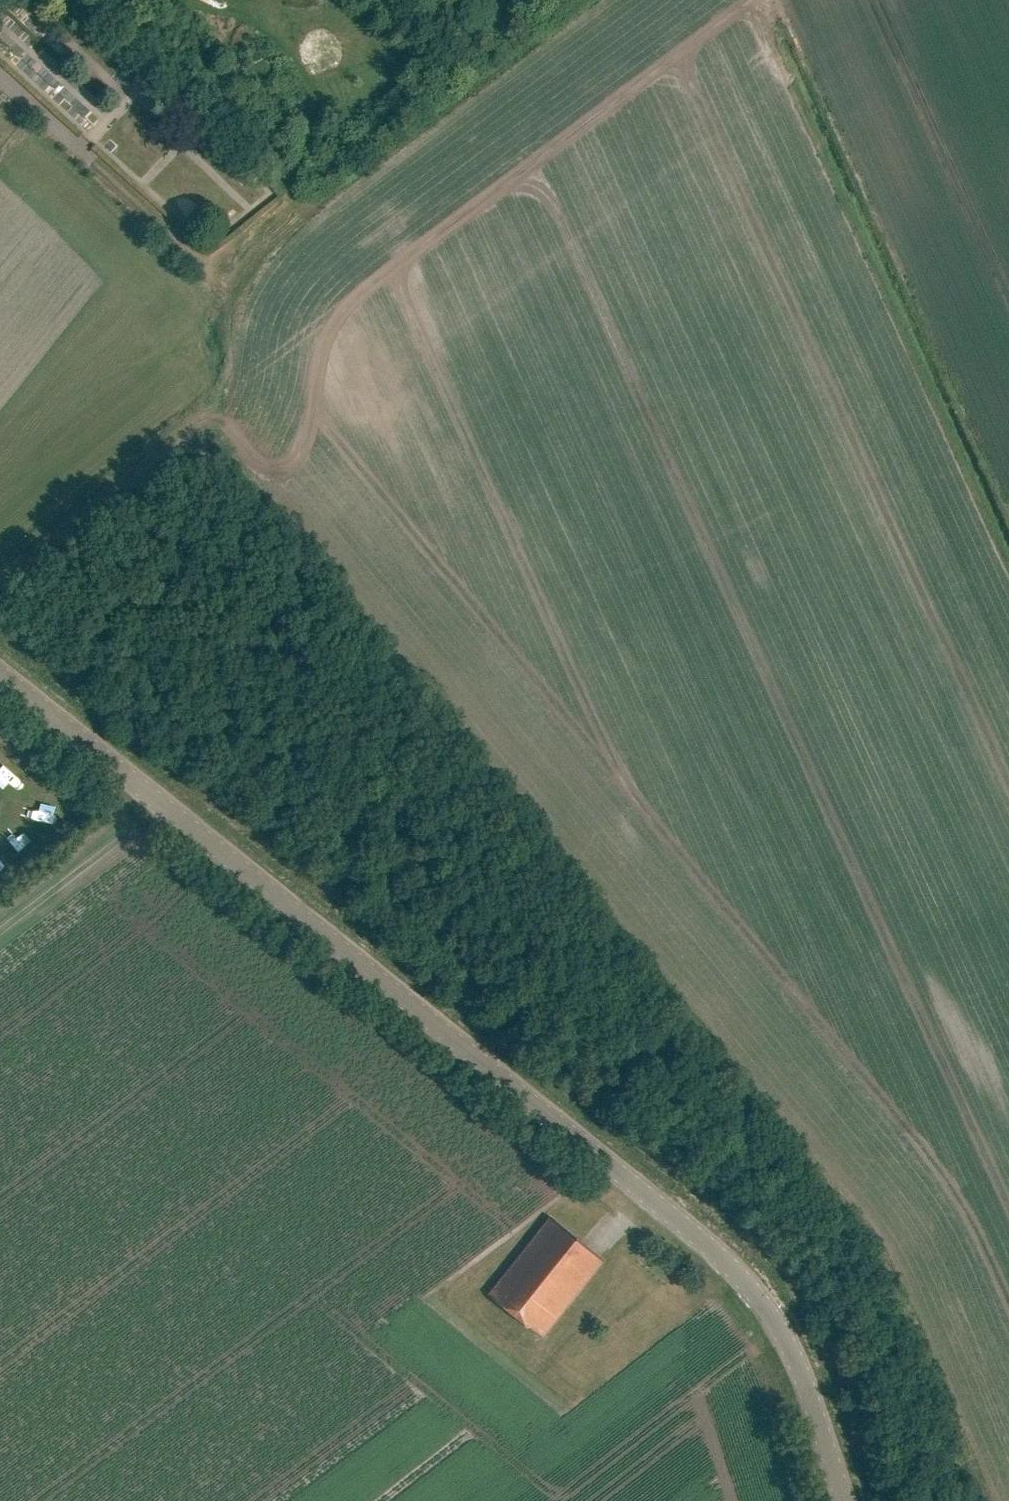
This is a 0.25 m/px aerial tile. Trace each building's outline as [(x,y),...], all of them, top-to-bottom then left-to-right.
[(550,1216),(486,1294),(538,1336),(602,1258),(550,1216)]
